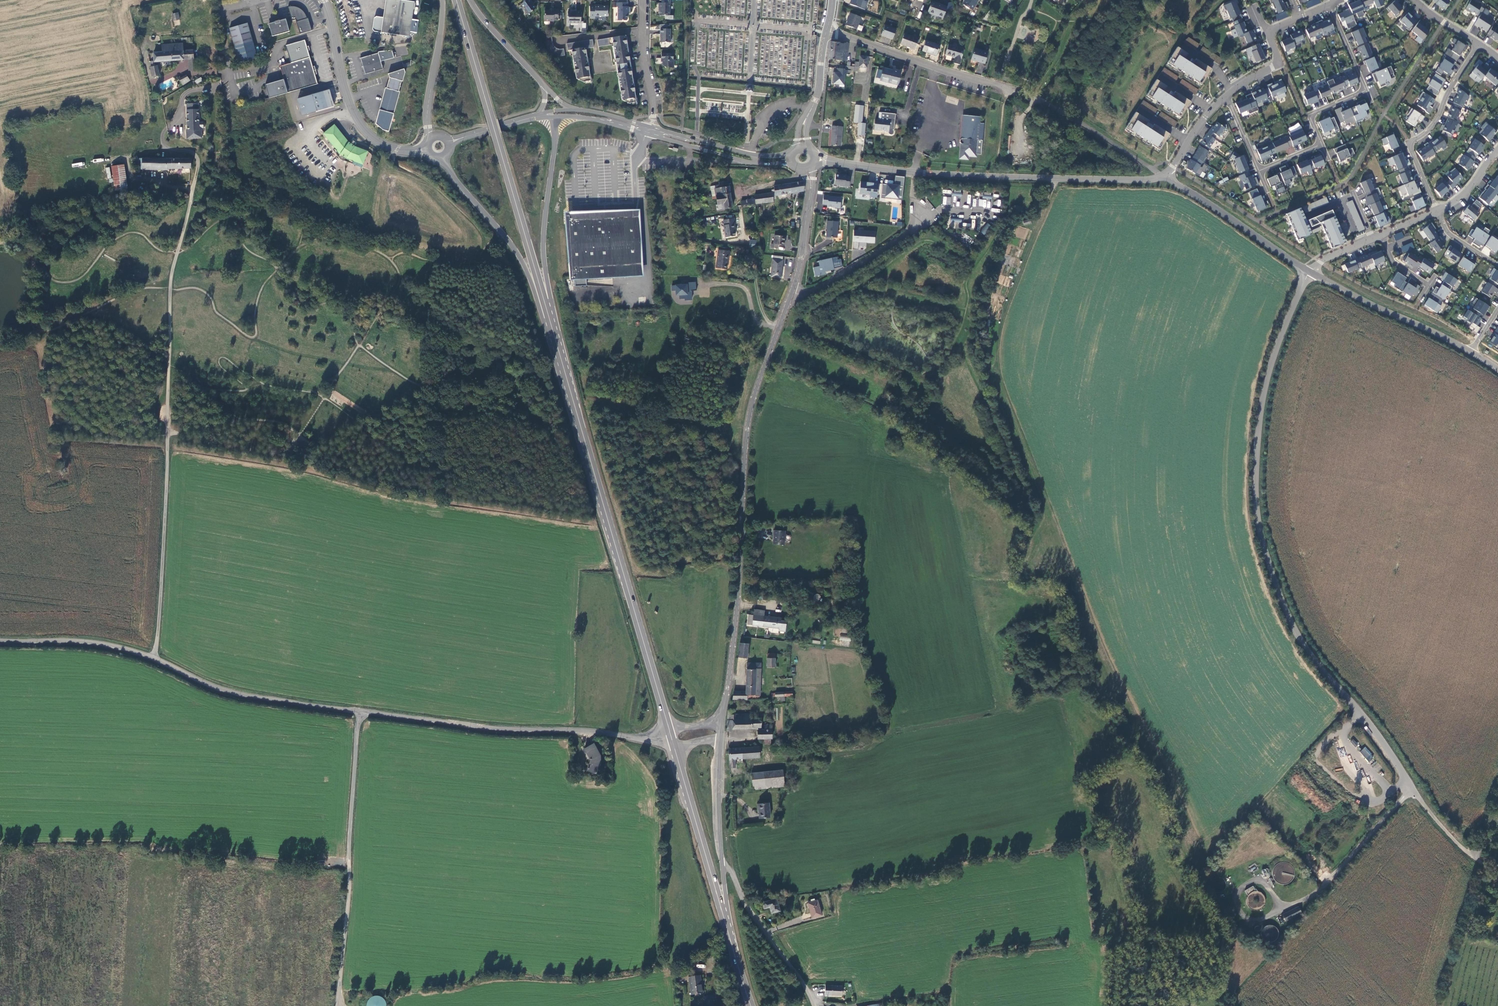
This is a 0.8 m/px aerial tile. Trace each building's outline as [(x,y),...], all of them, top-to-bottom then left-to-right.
[(415,2),(401,0),(387,0),(384,18),(377,17),(375,18),(373,30),(375,32),(403,36),(410,37),(411,28),(413,28),(414,23),(412,22),(415,2)] [(530,0),(526,0),(521,4),(524,9),(524,10),(527,14),(528,14),(536,9),(532,3),(532,2),(530,0)] [(863,0),(862,0),(859,8),(865,10),(868,2),(863,0)] [(963,4),(972,10),(978,0),(965,0),(963,4)] [(1272,3),(1275,9),(1276,8),(1278,14),(1290,9),(1289,6),(1287,3),(1284,5),(1283,3),(1282,0),(1280,0),(1272,3)] [(1304,3),(1307,9),(1321,3),(1320,0),(1311,0),(1304,3)] [(1360,0),(1355,0),(1354,0),(1356,3),(1353,4),(1351,1),(1350,1),(1347,3),(1349,8),(1352,15),(1356,13),(1358,18),(1364,16),(1362,11),(1364,10),(1363,8),(1360,0)] [(1382,0),(1373,0),(1377,8),(1384,5),(1382,0)] [(1386,8),(1390,12),(1391,11),(1396,17),(1400,14),(1398,12),(1402,9),(1398,4),(1400,2),(1399,0),(1396,0),(1386,8)] [(1433,0),(1436,3),(1436,4),(1439,6),(1440,5),(1444,9),(1450,2),(1447,0),(1433,0)] [(1476,14),(1480,16),(1482,13),(1484,9),(1481,7),(1471,0),(1465,10),(1470,13),(1471,11),(1473,13),(1476,14)] [(1233,22),(1241,19),(1242,18),(1239,10),(1235,1),(1223,6),(1225,10),(1227,11),(1230,18),(1231,18),(1233,22)] [(947,7),(931,2),(928,12),(943,17),(947,7)] [(628,3),(616,3),(616,7),(618,7),(618,19),(622,19),(622,21),(626,21),(627,19),(627,11),(628,11),(628,7),(628,3)] [(670,16),(670,3),(659,3),(659,8),(660,8),(660,15),(670,16)] [(595,6),(590,6),(590,7),(590,19),(595,19),(595,16),(608,16),(608,6),(599,6),(599,5),(595,5),(595,6)] [(289,7),(288,7),(292,21),(296,20),(300,34),(312,31),(308,18),(307,18),(307,17),(306,16),(306,15),(305,14),(304,13),(304,12),(303,11),(302,10),(301,9),(300,8),(299,8),(298,7),(296,7),(295,7),(294,6),(293,6),(292,6),(290,6),(289,7)] [(1352,15),(1349,8),(1345,10),(1346,11),(1341,13),(1338,14),(1341,22),(1344,21),(1348,29),(1357,25),(1352,15)] [(554,20),(558,20),(559,9),(554,9),(554,10),(545,10),(545,15),(544,16),(544,21),(554,21),(554,20)] [(1408,10),(1403,15),(1404,17),(1400,21),(1403,24),(1409,30),(1413,25),(1412,24),(1417,20),(1415,18),(1413,16),(1411,17),(1410,15),(1412,13),(1408,10)] [(1287,11),(1275,16),(1278,21),(1289,16),(1287,11)] [(568,23),(581,23),(581,12),(576,12),(568,12),(568,23)] [(1482,13),(1480,16),(1474,25),(1477,27),(1478,26),(1482,29),(1486,32),(1494,20),(1482,13)] [(846,26),(861,31),(863,27),(858,25),(861,17),(851,14),(846,26)] [(272,36),(290,31),(286,19),(280,21),(280,22),(276,24),(275,22),(269,24),(272,36)] [(1234,26),(1238,36),(1243,34),(1247,32),(1245,26),(1246,26),(1245,24),(1244,22),(1243,22),(1241,19),(1233,22),(1235,26),(1234,26)] [(1322,20),(1318,22),(1323,34),(1323,36),(1328,34),(1327,32),(1334,29),(1330,20),(1325,22),(1323,23),(1322,20)] [(1422,22),(1420,20),(1411,31),(1418,36),(1415,40),(1420,44),(1430,31),(1426,28),(1425,29),(1422,27),(1425,24),(1422,22)] [(1323,34),(1318,22),(1314,24),(1311,26),(1311,27),(1306,30),(1309,39),(1315,36),(1317,40),(1322,38),(1321,36),(1323,34)] [(229,28),(239,63),(257,57),(247,23),(229,28)] [(896,29),(885,25),(881,35),(893,39),(896,29)] [(1496,28),(1493,26),(1488,33),(1491,36),(1490,37),(1492,38),(1494,40),(1494,39),(1497,42),(1497,29),(1496,28)] [(1362,28),(1351,33),(1353,37),(1354,36),(1356,41),(1358,46),(1366,42),(1364,38),(1366,37),(1362,28)] [(660,36),(660,42),(670,42),(671,29),(660,29),(660,36)] [(1247,32),(1243,34),(1247,43),(1256,40),(1255,37),(1254,34),(1256,33),(1254,29),(1247,32)] [(1290,36),(1295,46),(1300,44),(1299,41),(1306,39),(1301,29),(1297,31),(1297,32),(1295,33),(1290,35),(1290,36)] [(918,39),(904,33),(900,44),(915,49),(918,39)] [(598,47),(613,44),(613,46),(614,51),(615,54),(616,63),(616,65),(620,64),(621,70),(617,71),(618,73),(617,73),(619,81),(620,86),(620,89),(622,98),(622,100),(630,104),(631,103),(631,101),(636,100),(635,96),(636,96),(634,87),(633,83),(631,70),(631,69),(628,69),(627,63),(630,63),(630,60),(629,52),(628,52),(628,50),(628,49),(627,49),(626,49),(626,47),(626,46),(627,46),(627,44),(626,35),(597,40),(598,47)] [(553,43),(552,36),(545,36),(546,44),(546,45),(547,47),(547,48),(548,49),(548,50),(549,51),(550,52),(551,53),(552,53),(553,54),(554,55),(555,55),(556,56),(557,56),(559,56),(560,56),(561,56),(565,55),(564,49),(560,49),(559,49),(558,49),(557,49),(556,48),(555,47),(554,46),(553,45),(553,44),(553,43)] [(1285,52),(1295,47),(1295,46),(1290,36),(1286,38),(1287,39),(1284,41),(1281,42),(1281,43),(1282,47),(1283,46),(1285,52)] [(1188,37),(1186,41),(1197,47),(1200,44),(1188,37)] [(1455,62),(1456,63),(1458,60),(1460,56),(1459,56),(1462,51),(1464,52),(1468,46),(1464,43),(1463,44),(1454,38),(1452,42),(1455,45),(1451,51),(1448,49),(1444,55),(1446,56),(1455,62)] [(291,63),(280,66),(284,79),(265,85),(269,98),(284,94),(291,92),(318,84),(315,75),(317,74),(316,72),(315,67),(315,66),(312,67),(308,51),(309,50),(310,50),(309,46),(307,46),(305,40),(286,46),(291,63)] [(593,40),(567,44),(568,50),(572,50),(572,51),(573,60),(574,65),(575,68),(576,77),(576,79),(585,83),(585,82),(585,80),(590,79),(590,75),(589,66),(588,66),(588,64),(586,64),(586,62),(586,61),(587,61),(587,60),(587,58),(586,49),(594,47),(593,40)] [(848,43),(831,41),(829,59),(846,61),(848,43)] [(940,46),(926,41),(922,51),(936,56),(940,46)] [(1362,56),(1364,59),(1373,55),(1368,43),(1358,48),(1359,52),(1360,51),(1362,56)] [(953,63),(959,65),(964,49),(948,44),(945,55),(955,58),(953,63)] [(1258,44),(1245,49),(1249,57),(1252,56),(1255,63),(1266,58),(1264,55),(1263,52),(1262,52),(1258,44)] [(194,59),(193,50),(183,51),(182,45),(164,46),(164,52),(153,53),(153,61),(153,63),(155,63),(188,61),(190,72),(198,71),(196,59),(194,59)] [(1197,82),(1201,85),(1204,80),(1207,76),(1210,72),(1212,69),(1177,47),(1167,63),(1174,67),(1175,66),(1178,68),(1177,70),(1180,73),(1181,71),(1185,73),(1188,75),(1187,78),(1190,80),(1192,77),(1194,79),(1194,80),(1197,82)] [(988,52),(975,49),(972,59),(980,61),(979,62),(985,64),(988,52)] [(360,58),(363,67),(381,61),(378,53),(360,58)] [(673,60),(673,53),(662,53),(662,62),(663,62),(662,65),(664,67),(668,67),(668,68),(674,68),(674,60),(673,60)] [(860,56),(859,62),(859,67),(867,68),(868,57),(860,56)] [(1455,62),(1446,56),(1443,59),(1440,63),(1441,64),(1435,72),(1441,75),(1443,71),(1450,76),(1453,71),(1450,69),(1452,66),(1455,62)] [(1374,57),(1363,61),(1365,65),(1366,65),(1368,68),(1369,72),(1378,68),(1375,61),(1376,60),(1374,57)] [(1478,83),(1484,76),(1487,72),(1480,66),(1481,65),(1483,63),(1480,61),(1479,60),(1474,66),(1476,67),(1472,72),(1477,77),(1475,79),(1478,83)] [(381,61),(363,67),(365,74),(383,69),(381,61)] [(1481,65),(1480,66),(1487,72),(1488,71),(1485,69),(1489,65),(1486,63),(1483,67),(1481,65)] [(159,75),(157,66),(155,66),(151,67),(150,67),(152,77),(159,75)] [(1390,66),(1372,74),(1374,78),(1376,77),(1377,79),(1379,82),(1381,87),(1386,85),(1385,82),(1391,80),(1390,79),(1395,77),(1390,66)] [(1176,81),(1179,76),(1164,67),(1160,73),(1165,76),(1166,75),(1176,81)] [(845,69),(837,68),(836,73),(834,73),(834,76),(832,75),(832,84),(834,84),(834,86),(839,86),(839,84),(843,85),(844,74),(850,75),(850,70),(845,70),(845,69)] [(901,72),(883,68),(882,70),(880,79),(880,80),(898,85),(901,72)] [(1490,68),(1488,71),(1487,72),(1484,76),(1487,79),(1486,79),(1490,82),(1491,82),(1495,86),(1497,82),(1497,75),(1497,74),(1497,73),(1497,72),(1494,70),(1493,71),(1490,68)] [(405,72),(404,69),(388,74),(389,77),(387,88),(399,92),(402,81),(403,81),(405,72)] [(1345,76),(1341,77),(1346,88),(1346,89),(1351,87),(1355,86),(1354,84),(1358,83),(1354,73),(1346,77),(1345,76)] [(1441,86),(1445,80),(1437,74),(1435,78),(1433,77),(1428,84),(1429,85),(1426,89),(1436,96),(1439,91),(1438,91),(1441,86)] [(180,80),(183,85),(189,81),(186,77),(180,80)] [(1341,77),(1333,81),(1332,79),(1326,82),(1332,94),(1335,93),(1338,91),(1339,92),(1342,90),(1342,89),(1346,88),(1341,77)] [(1196,94),(1199,89),(1182,79),(1179,83),(1196,94)] [(1176,115),(1180,118),(1184,112),(1186,109),(1189,105),(1191,102),(1157,80),(1146,96),(1153,100),(1154,99),(1157,101),(1156,103),(1159,105),(1160,103),(1164,106),(1168,108),(1166,111),(1169,113),(1171,110),(1173,112),(1173,113),(1176,115)] [(1267,86),(1268,88),(1271,95),(1272,97),(1277,96),(1278,99),(1286,96),(1284,92),(1286,92),(1281,80),(1277,82),(1274,83),(1276,87),(1274,87),(1272,83),(1267,86)] [(1315,93),(1318,100),(1331,94),(1326,85),(1323,86),(1323,88),(1321,88),(1321,87),(1317,89),(1318,91),(1315,93)] [(399,92),(387,88),(385,88),(379,110),(394,114),(400,92),(399,92)] [(1271,95),(1268,88),(1264,90),(1263,88),(1261,89),(1257,91),(1251,93),(1256,104),(1263,102),(1263,103),(1269,101),(1267,97),(1271,95)] [(1454,103),(1462,107),(1466,100),(1467,101),(1469,97),(1459,88),(1456,93),(1458,94),(1456,97),(1454,103)] [(1306,100),(1304,101),(1306,105),(1311,103),(1314,102),(1314,103),(1318,101),(1318,100),(1315,93),(1313,89),(1309,91),(1310,93),(1304,96),(1306,100)] [(302,115),(334,106),(333,101),(334,101),(334,100),(333,99),(333,97),(333,96),(333,95),(333,94),(331,94),(329,90),(298,99),(302,115)] [(1432,104),(1435,100),(1423,92),(1418,99),(1420,100),(1417,105),(1426,111),(1425,111),(1429,114),(1431,110),(1433,108),(1429,105),(1431,103),(1432,104)] [(1259,110),(1256,104),(1251,93),(1245,96),(1247,99),(1245,100),(1242,101),(1241,101),(1239,102),(1235,103),(1239,114),(1247,110),(1249,114),(1259,110)] [(1155,113),(1158,109),(1144,100),(1141,104),(1155,113)] [(1356,122),(1356,123),(1364,120),(1363,118),(1368,116),(1365,111),(1369,110),(1365,100),(1361,101),(1357,103),(1358,106),(1350,109),(1356,122)] [(199,108),(199,103),(187,104),(187,110),(187,139),(199,138),(199,136),(199,130),(199,108)] [(1462,107),(1454,103),(1452,107),(1450,111),(1450,112),(1448,117),(1456,121),(1461,112),(1461,111),(1462,107)] [(864,106),(855,105),(853,122),(858,123),(862,123),(864,106)] [(1351,124),(1356,122),(1350,109),(1350,108),(1346,110),(1343,112),(1341,108),(1338,109),(1335,110),(1340,123),(1344,121),(1346,125),(1350,123),(1351,124)] [(1422,121),(1425,117),(1411,108),(1407,115),(1409,116),(1406,121),(1415,127),(1416,125),(1418,122),(1416,121),(1418,119),(1422,121)] [(383,130),(389,131),(394,114),(379,110),(375,124),(383,130)] [(1155,147),(1160,150),(1165,142),(1168,137),(1169,135),(1170,134),(1136,112),(1125,128),(1132,133),(1133,132),(1136,134),(1135,136),(1138,138),(1139,136),(1144,139),(1147,141),(1145,143),(1148,145),(1150,143),(1153,144),(1152,145),(1155,147)] [(896,114),(881,113),(881,120),(878,120),(875,120),(874,129),(889,131),(889,132),(888,132),(889,133),(889,134),(890,135),(891,135),(892,135),(893,134),(894,133),(896,114)] [(961,144),(962,144),(962,147),(960,148),(960,156),(962,158),(966,159),(968,157),(968,156),(976,156),(976,154),(981,154),(984,123),(980,123),(980,117),(963,115),(961,138),(960,140),(960,142),(961,144)] [(1334,131),(1339,129),(1334,117),(1330,119),(1329,116),(1324,118),(1325,120),(1321,121),(1319,122),(1318,124),(1320,129),(1321,129),(1323,133),(1333,129),(1334,131)] [(1460,125),(1447,119),(1445,123),(1446,123),(1445,126),(1442,125),(1441,127),(1440,129),(1446,132),(1445,133),(1451,136),(1454,130),(1457,131),(1460,125)] [(1210,130),(1207,134),(1213,138),(1216,135),(1219,137),(1223,132),(1227,131),(1226,125),(1221,125),(1217,122),(1213,128),(1212,128),(1211,129),(1210,131),(1210,130)] [(862,123),(858,123),(857,135),(865,135),(866,123),(862,123)] [(355,146),(356,143),(351,140),(349,142),(332,124),(320,133),(333,150),(340,159),(362,167),(367,154),(368,151),(355,146)] [(1482,129),(1479,133),(1489,142),(1492,139),(1491,138),(1494,135),(1497,131),(1494,128),(1493,129),(1489,125),(1484,131),(1482,129)] [(832,126),(831,145),(841,146),(842,127),(832,126)] [(1290,136),(1289,137),(1293,145),(1301,142),(1304,140),(1307,139),(1301,126),(1296,130),(1289,133),(1290,136)] [(1207,134),(1207,133),(1205,137),(1206,138),(1205,139),(1202,143),(1209,149),(1215,140),(1213,138),(1207,134)] [(1394,153),(1401,150),(1399,146),(1398,146),(1397,143),(1395,138),(1396,138),(1394,134),(1382,139),(1384,145),(1388,143),(1391,150),(1392,149),(1394,153)] [(1277,152),(1277,153),(1286,149),(1289,147),(1293,145),(1289,137),(1288,135),(1284,137),(1285,137),(1272,143),(1277,152)] [(1433,140),(1428,144),(1434,152),(1441,147),(1442,149),(1447,145),(1441,136),(1435,140),(1435,139),(1433,140)] [(1475,139),(1467,152),(1468,153),(1475,158),(1478,154),(1479,155),(1481,151),(1480,151),(1481,149),(1484,145),(1475,139)] [(1270,155),(1277,152),(1272,143),(1272,142),(1273,144),(1263,148),(1262,147),(1257,149),(1262,161),(1266,159),(1271,158),(1270,155)] [(1428,144),(1427,143),(1424,145),(1426,147),(1422,150),(1421,148),(1419,149),(1416,151),(1423,161),(1428,157),(1429,158),(1435,154),(1434,152),(1428,144)] [(1347,150),(1345,144),(1334,149),(1335,152),(1336,154),(1336,153),(1340,162),(1346,160),(1345,159),(1355,155),(1352,148),(1347,150)] [(1202,162),(1204,163),(1207,158),(1206,157),(1209,152),(1200,146),(1196,153),(1196,152),(1195,154),(1193,157),(1202,162)] [(1240,157),(1240,155),(1234,152),(1230,157),(1234,160),(1234,159),(1236,165),(1240,175),(1249,172),(1249,171),(1246,163),(1248,162),(1246,158),(1245,155),(1240,157)] [(1397,170),(1410,164),(1409,161),(1408,159),(1404,161),(1403,157),(1404,157),(1402,153),(1388,159),(1391,166),(1395,164),(1397,170)] [(1475,158),(1468,153),(1465,156),(1465,155),(1459,164),(1467,170),(1471,165),(1471,166),(1472,164),(1474,162),(1473,161),(1475,158)] [(1307,161),(1311,170),(1319,166),(1319,167),(1325,165),(1320,154),(1317,155),(1314,156),(1315,158),(1311,160),(1311,159),(1307,161)] [(1202,162),(1193,157),(1192,160),(1190,159),(1189,161),(1188,163),(1189,164),(1187,169),(1195,174),(1202,162)] [(191,169),(192,159),(137,159),(137,160),(134,160),(134,163),(137,163),(137,170),(154,170),(166,170),(168,168),(191,169)] [(1309,175),(1313,173),(1311,170),(1307,161),(1307,160),(1303,162),(1297,165),(1301,174),(1307,171),(1309,175)] [(128,187),(124,165),(112,166),(116,189),(128,187)] [(1281,173),(1280,173),(1282,179),(1285,185),(1291,183),(1289,179),(1296,176),(1295,174),(1296,173),(1293,166),(1289,168),(1290,169),(1287,170),(1285,166),(1282,167),(1279,168),(1281,173)] [(1399,170),(1401,174),(1399,175),(1403,184),(1413,180),(1410,174),(1409,171),(1410,170),(1408,166),(1399,170)] [(1447,183),(1450,187),(1452,189),(1455,186),(1455,185),(1457,183),(1458,181),(1459,182),(1463,178),(1455,168),(1450,172),(1451,173),(1448,177),(1450,180),(1447,183)] [(1240,175),(1239,176),(1241,180),(1242,180),(1246,190),(1259,184),(1257,180),(1256,177),(1253,179),(1251,176),(1250,176),(1249,172),(1240,175)] [(1282,179),(1280,173),(1280,172),(1275,174),(1276,175),(1274,176),(1272,177),(1267,179),(1270,187),(1276,184),(1276,186),(1281,184),(1279,180),(1282,179)] [(840,184),(840,185),(849,187),(851,176),(846,176),(847,174),(842,174),(842,175),(839,175),(836,174),(835,184),(840,184)] [(1497,192),(1497,191),(1497,176),(1492,182),(1490,180),(1487,184),(1488,184),(1497,192)] [(886,197),(892,198),(892,200),(903,201),(905,178),(896,177),(895,186),(883,185),(882,195),(886,195),(886,197)] [(1361,190),(1363,194),(1365,193),(1374,189),(1369,179),(1360,183),(1361,185),(1363,189),(1361,190)] [(729,186),(728,181),(719,182),(719,185),(720,188),(715,188),(716,196),(730,193),(729,186)] [(1413,181),(1401,186),(1402,188),(1399,189),(1402,195),(1407,192),(1408,195),(1413,193),(1414,195),(1421,192),(1419,188),(1417,189),(1416,187),(1414,183),(1413,181)] [(1446,181),(1443,184),(1442,183),(1434,189),(1440,197),(1448,190),(1447,190),(1450,187),(1447,183),(1446,181)] [(804,191),(805,182),(802,182),(790,184),(792,193),(804,191)] [(870,198),(877,198),(879,183),(871,182),(871,183),(861,182),(859,194),(870,196),(870,198)] [(790,184),(774,186),(774,190),(775,195),(792,193),(790,184)] [(1497,192),(1488,184),(1484,188),(1485,189),(1478,197),(1487,205),(1492,199),(1495,202),(1497,198),(1497,197),(1496,195),(1497,192)] [(719,185),(711,186),(712,196),(716,196),(715,188),(720,188),(719,185)] [(1374,189),(1365,193),(1366,197),(1368,200),(1366,201),(1368,205),(1379,201),(1376,196),(1381,194),(1378,188),(1374,189)] [(1257,189),(1249,192),(1252,199),(1251,199),(1254,206),(1255,206),(1257,212),(1268,207),(1265,202),(1263,202),(1260,195),(1259,196),(1258,193),(1257,189)] [(732,208),(730,193),(716,196),(717,204),(716,204),(717,211),(725,210),(725,209),(732,208)] [(772,193),(755,196),(755,199),(741,201),(741,205),(757,204),(773,202),(772,196),(772,193)] [(1411,198),(1413,204),(1412,205),(1415,211),(1420,209),(1420,208),(1426,205),(1425,203),(1424,201),(1423,201),(1422,198),(1420,194),(1411,198)] [(840,202),(841,197),(823,195),(822,204),(827,205),(827,206),(835,207),(835,209),(841,209),(841,203),(840,202)] [(950,205),(951,197),(943,196),(942,204),(950,205)] [(1326,197),(1308,204),(1308,206),(1304,208),(1305,211),(1328,203),(1326,197)] [(1353,200),(1347,202),(1359,232),(1365,229),(1353,200)] [(1379,201),(1368,205),(1369,207),(1370,209),(1371,209),(1374,215),(1383,211),(1379,201)] [(1480,208),(1474,202),(1472,204),(1471,206),(1470,207),(1468,206),(1463,212),(1467,216),(1467,215),(1470,217),(1469,218),(1473,222),(1480,213),(1477,211),(1480,208)] [(1302,238),(1312,234),(1307,223),(1306,221),(1305,220),(1303,220),(1302,218),(1304,217),(1300,208),(1286,214),(1287,218),(1289,221),(1292,227),(1293,231),(1297,240),(1298,240),(1302,238)] [(1346,242),(1339,228),(1337,228),(1336,225),(1338,225),(1332,210),(1308,220),(1309,222),(1311,227),(1320,223),(1331,248),(1346,242)] [(1387,217),(1385,212),(1373,217),(1374,219),(1375,221),(1376,220),(1377,223),(1376,223),(1376,224),(1375,224),(1376,228),(1390,222),(1388,217),(1387,217)] [(568,218),(566,220),(569,280),(575,280),(575,286),(587,285),(587,279),(639,276),(635,214),(606,216),(568,218)] [(724,225),(725,237),(735,236),(734,229),(734,228),(734,224),(735,224),(734,218),(723,220),(724,225)] [(827,221),(826,237),(829,237),(837,238),(838,222),(827,221)] [(985,235),(992,226),(987,223),(981,232),(985,235)] [(1430,239),(1432,242),(1439,237),(1436,234),(1437,234),(1433,229),(1435,228),(1433,225),(1431,223),(1430,224),(1426,227),(1425,226),(1421,228),(1429,239),(1430,239)] [(1472,229),(1468,235),(1472,238),(1473,237),(1475,238),(1472,243),(1479,247),(1481,245),(1482,246),(1489,236),(1487,234),(1490,230),(1485,227),(1482,231),(1476,227),(1474,231),(1472,229)] [(875,233),(854,231),(852,250),(858,251),(858,243),(874,244),(875,233)] [(1393,235),(1396,241),(1404,237),(1402,231),(1393,235)] [(1485,246),(1488,249),(1489,248),(1491,249),(1491,250),(1495,252),(1497,247),(1497,239),(1492,235),(1485,246)] [(778,245),(784,245),(785,237),(775,236),(774,244),(771,244),(771,248),(778,248),(778,245)] [(1440,236),(1439,237),(1432,242),(1428,244),(1431,248),(1433,247),(1437,253),(1445,247),(1442,243),(1440,241),(1442,240),(1440,236)] [(1401,247),(1403,253),(1415,249),(1412,242),(1401,247)] [(1453,248),(1450,246),(1445,253),(1448,256),(1456,262),(1461,254),(1458,252),(1456,251),(1457,250),(1455,249),(1453,248)] [(730,251),(718,250),(716,268),(727,270),(729,255),(730,255),(730,251)] [(1372,253),(1369,254),(1373,263),(1374,265),(1379,264),(1378,263),(1384,260),(1381,252),(1374,254),(1373,252),(1372,253)] [(1362,268),(1373,263),(1369,254),(1366,255),(1362,257),(1362,256),(1357,257),(1362,267),(1362,268)] [(1470,272),(1476,263),(1467,258),(1464,255),(1458,265),(1462,268),(1462,267),(1470,272)] [(782,260),(783,257),(773,256),(773,259),(771,277),(781,278),(783,260),(782,260)] [(1362,267),(1357,257),(1354,259),(1350,261),(1350,262),(1344,264),(1347,272),(1349,273),(1362,267)] [(813,267),(815,276),(826,274),(826,273),(825,271),(831,270),(835,269),(834,268),(833,263),(838,262),(837,260),(833,261),(832,258),(819,261),(820,266),(813,267)] [(1424,258),(1418,267),(1421,270),(1423,271),(1424,270),(1429,273),(1434,265),(1424,258)] [(1495,287),(1497,284),(1497,271),(1494,268),(1490,275),(1491,276),(1489,279),(1491,280),(1488,283),(1495,287)] [(1404,281),(1406,278),(1401,274),(1397,272),(1391,281),(1395,284),(1393,286),(1402,292),(1408,283),(1404,281)] [(1444,282),(1442,285),(1450,290),(1453,285),(1455,286),(1458,280),(1445,272),(1443,276),(1442,278),(1443,278),(1441,280),(1444,282)] [(696,290),(695,282),(684,283),(684,285),(672,286),(672,291),(676,291),(676,295),(680,295),(680,299),(685,299),(685,301),(692,300),(691,291),(697,291),(696,290)] [(1497,290),(1497,289),(1495,287),(1488,283),(1488,282),(1482,292),(1490,297),(1492,295),(1494,292),(1496,293),(1497,290)] [(1408,283),(1402,292),(1405,294),(1406,294),(1411,297),(1412,294),(1415,296),(1419,290),(1418,289),(1420,286),(1416,284),(1414,287),(1411,285),(1408,283)] [(1443,299),(1447,294),(1448,295),(1451,291),(1450,290),(1442,285),(1439,288),(1436,286),(1435,289),(1432,292),(1443,299)] [(1437,313),(1441,306),(1439,305),(1441,301),(1434,296),(1432,300),(1429,298),(1427,301),(1423,306),(1428,309),(1428,308),(1437,313)] [(1472,313),(1481,319),(1486,312),(1485,312),(1486,310),(1488,311),(1491,307),(1475,298),(1472,303),(1475,305),(1473,309),(1474,309),(1472,313)] [(1477,326),(1481,319),(1467,310),(1462,318),(1467,320),(1472,324),(1473,323),(1477,325),(1477,326)] [(1497,327),(1496,330),(1493,333),(1495,334),(1493,337),(1489,342),(1495,346),(1496,344),(1497,346),(1497,327)] [(783,545),(784,531),(774,530),(773,544),(783,545)] [(762,627),(763,616),(753,615),(752,626),(762,627)] [(780,618),(763,616),(762,627),(777,629),(777,633),(785,633),(786,622),(780,621),(780,618)] [(747,644),(739,643),(737,657),(746,658),(747,644)] [(759,694),(760,663),(747,662),(746,691),(734,691),(733,698),(746,698),(747,694),(759,694)] [(761,726),(761,718),(750,718),(750,714),(733,714),(733,710),(729,710),(727,729),(733,729),(733,728),(745,727),(756,727),(761,726)] [(772,738),(771,724),(764,724),(764,729),(757,730),(757,738),(772,738)] [(1370,735),(1372,733),(1366,726),(1364,728),(1370,735)] [(1352,739),(1350,742),(1356,747),(1359,744),(1352,739)] [(601,757),(595,744),(586,749),(593,765),(590,765),(587,776),(596,779),(601,757)] [(744,747),(742,747),(743,758),(759,757),(759,746),(748,747),(744,747)] [(743,758),(742,747),(729,748),(729,750),(730,766),(731,767),(736,766),(736,758),(743,758)] [(1344,747),(1337,750),(1340,757),(1346,755),(1344,747)] [(1362,747),(1358,750),(1366,760),(1370,757),(1362,747)] [(778,785),(776,770),(752,773),(753,787),(778,785)] [(769,817),(768,803),(757,804),(758,818),(769,817)] [(1244,890),(1247,895),(1248,895),(1248,894),(1249,893),(1251,892),(1252,892),(1253,891),(1255,891),(1252,886),(1244,890)] [(779,910),(775,898),(761,902),(764,910),(770,908),(771,913),(779,910)] [(821,914),(817,899),(808,902),(812,917),(821,914)] [(1298,906),(1282,914),(1285,921),(1302,913),(1298,906)] [(700,977),(688,979),(691,995),(701,993),(700,983),(701,983),(700,977)] [(842,985),(832,985),(832,994),(842,994),(842,985)] [(368,1005),(385,1005),(383,995),(367,998),(368,1005)]
